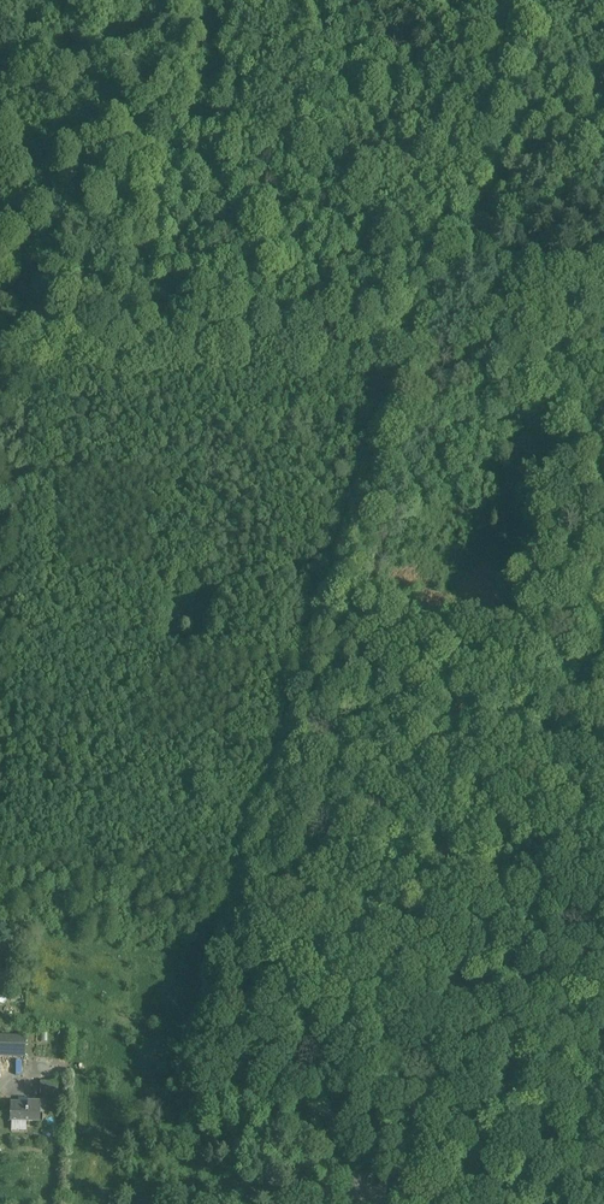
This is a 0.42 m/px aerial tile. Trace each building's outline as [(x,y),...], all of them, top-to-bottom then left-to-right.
[(0,1038),(0,1056),(24,1056),(25,1038),(0,1038)] [(43,1039),(25,1038),(24,1056),(42,1057),(43,1039)] [(58,1082),(40,1081),(40,1090),(58,1090),(58,1082)] [(41,1103),(11,1102),(10,1121),(40,1122),(41,1103)]
